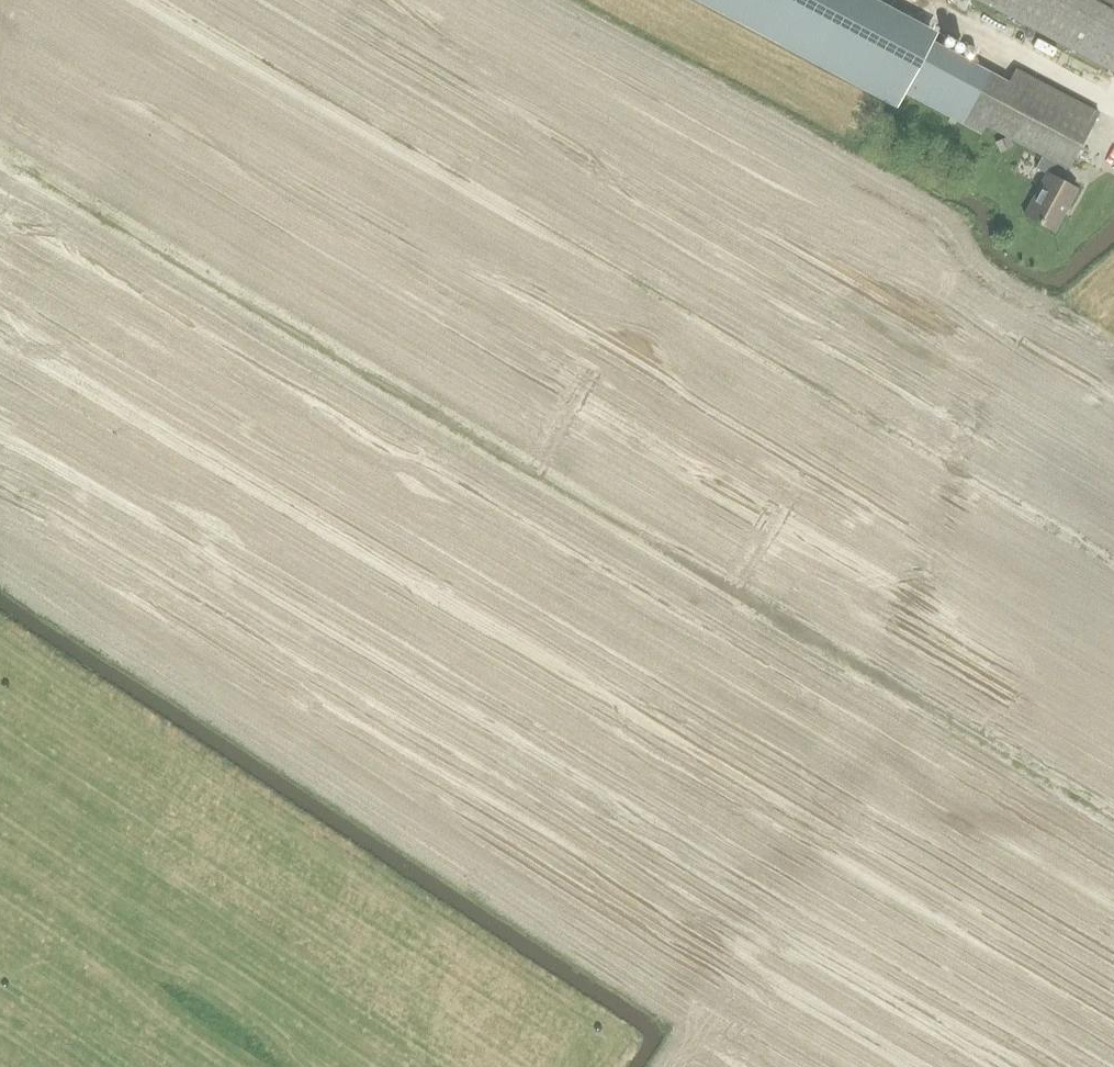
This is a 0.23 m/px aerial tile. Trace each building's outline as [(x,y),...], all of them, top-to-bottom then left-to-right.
[(905,91),(916,97),(981,132),(988,119),(1045,149),(1036,167),(1047,173),(1025,214),(1054,230),(1076,188),(1060,179),(1069,162),(1071,163),(1098,112),(1016,68),(1009,82),(933,41),(938,32),(878,0),(696,0),(897,107),(905,91)] [(1113,71),(1113,0),(982,0),(1113,71)]
